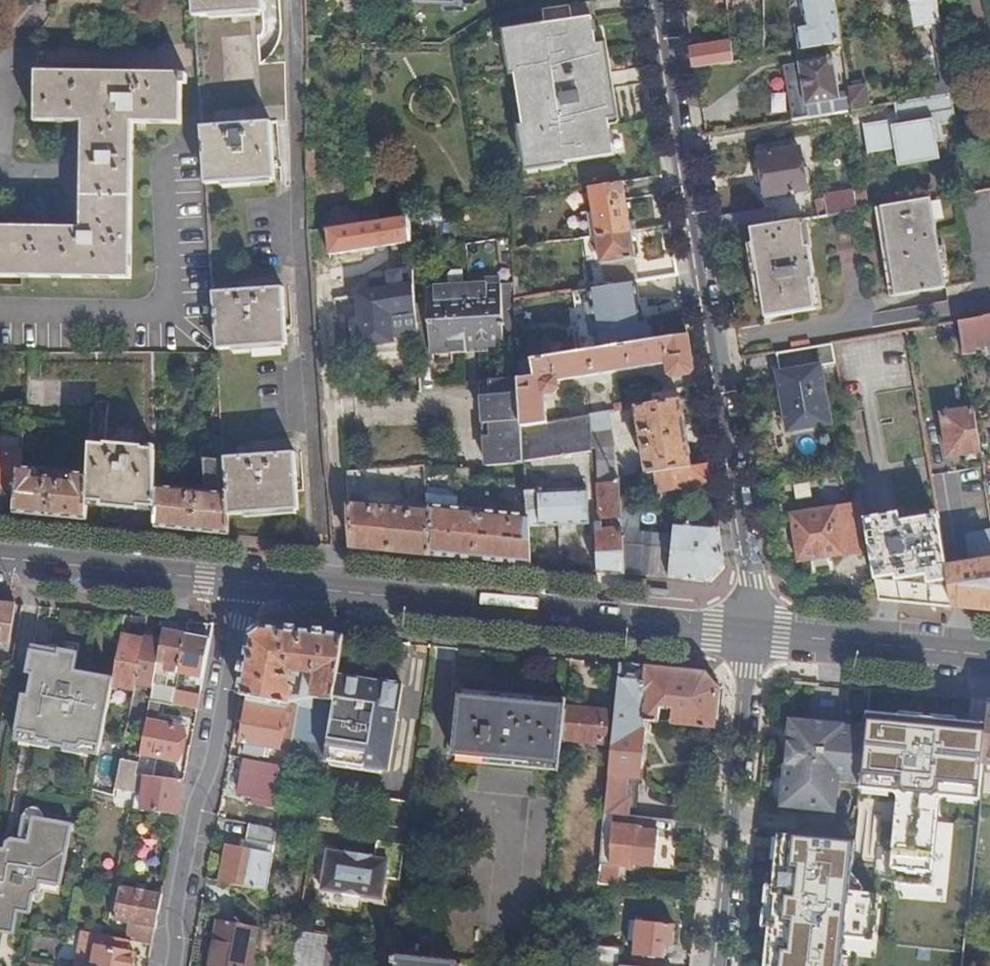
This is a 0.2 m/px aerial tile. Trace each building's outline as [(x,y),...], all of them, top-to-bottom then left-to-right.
[(194,16),(264,11),(263,0),(193,0),(194,16)] [(593,0),(542,8),(545,22),(546,32),(515,38),(520,71),(526,70),(534,124),(529,126),(534,161),(566,155),(567,162),(615,155),(610,124),(607,110),(611,109),(601,52),(598,52),(596,35),(592,18),(596,17),(593,0)] [(842,43),(835,0),(808,0),(812,26),(816,47),(842,43)] [(937,0),(912,0),(915,21),(920,26),(934,24),(941,22),(937,0)] [(529,171),(567,165),(567,162),(566,155),(534,161),(529,126),(534,124),(526,70),(520,71),(515,38),(546,32),(545,22),(506,29),(504,33),(510,68),(517,71),(525,127),(520,133),(525,168),(529,171)] [(934,24),(944,83),(951,82),(941,22),(934,24)] [(359,26),(358,43),(364,43),(367,43),(367,27),(359,26)] [(802,27),(805,50),(816,47),(812,26),(802,27)] [(605,34),(596,35),(598,52),(601,52),(611,109),(607,110),(610,124),(619,123),(620,119),(606,37),(605,34)] [(693,48),(696,68),(735,61),(733,41),(693,48)] [(840,99),(842,111),(854,109),(851,96),(841,97),(834,57),(785,65),(788,83),(803,80),(807,105),(840,99)] [(35,71),(35,122),(82,123),(81,227),(0,226),(0,276),(132,278),(133,123),(182,124),(182,84),(187,83),(187,74),(182,74),(182,72),(35,71)] [(937,84),(938,95),(953,93),(951,82),(944,83),(937,84)] [(851,96),(854,109),(872,107),(868,84),(850,87),(851,96)] [(938,95),(895,103),(897,119),(863,124),(868,153),(895,148),(933,142),(944,139),(941,124),(958,122),(953,93),(938,95)] [(229,125),(202,127),(206,184),(276,179),(272,122),(244,124),(243,120),(228,121),(229,125)] [(933,142),(895,148),(899,166),(936,159),(933,142)] [(800,148),(760,156),(768,197),(807,191),(804,175),(809,174),(809,167),(804,168),(800,148)] [(326,151),(308,152),(309,176),(327,176),(326,151)] [(632,231),(625,182),(590,187),(597,236),(632,231)] [(825,195),(829,216),(858,211),(855,192),(855,190),(825,195)] [(855,192),(858,211),(868,209),(865,190),(855,192)] [(931,199),(882,207),(896,295),(946,286),(931,199)] [(368,223),(367,211),(361,211),(360,205),(334,209),(329,229),(368,223)] [(380,209),(367,211),(368,223),(382,221),(380,209)] [(720,217),(723,234),(751,229),(775,225),(773,209),(720,217)] [(451,221),(449,210),(435,212),(436,223),(451,221)] [(368,223),(329,229),(331,253),(411,242),(410,216),(382,221),(368,223)] [(775,225),(751,229),(766,317),(817,309),(812,281),(816,280),(810,247),(806,247),(802,221),(775,225)] [(639,280),(632,231),(597,236),(601,258),(605,285),(637,280),(639,280)] [(601,258),(597,236),(585,238),(588,260),(601,258)] [(415,286),(413,266),(398,268),(398,272),(374,276),(376,292),(415,286)] [(517,289),(516,281),(503,282),(503,277),(481,281),(481,284),(450,286),(450,289),(427,290),(429,322),(417,322),(420,363),(437,362),(437,353),(453,352),(454,355),(470,354),(470,344),(507,342),(507,336),(519,335),(517,300),(517,289)] [(643,321),(637,280),(605,285),(591,287),(598,334),(600,350),(655,341),(652,320),(643,321)] [(333,285),(335,298),(353,295),(351,282),(333,285)] [(241,290),(214,292),(218,350),(288,346),(284,288),(255,290),(255,286),(240,286),(241,290)] [(415,286),(376,292),(378,314),(395,313),(401,311),(416,310),(415,286)] [(530,287),(517,289),(517,300),(532,297),(530,287)] [(960,322),(961,334),(965,356),(977,354),(975,343),(989,341),(989,317),(960,322)] [(909,343),(961,334),(960,322),(907,331),(909,343)] [(583,353),(600,350),(598,334),(581,336),(583,353)] [(695,369),(689,336),(655,341),(600,350),(583,353),(544,359),(534,361),(536,376),(521,378),(522,381),(524,425),(549,421),(546,393),(554,392),(560,389),(559,380),(669,364),(670,371),(675,375),(690,373),(695,369)] [(838,363),(834,343),(778,352),(781,371),(777,372),(788,431),(831,424),(822,365),(838,363)] [(534,361),(544,359),(542,344),(519,347),(520,363),(534,361)] [(96,382),(97,352),(34,352),(31,379),(96,382)] [(143,507),(158,508),(158,487),(156,352),(97,352),(96,382),(94,408),(90,475),(89,501),(106,503),(106,507),(142,511),(143,507)] [(526,462),(524,425),(522,381),(492,383),(492,396),(485,397),(489,466),(526,464),(526,462)] [(694,465),(683,400),(640,407),(641,416),(632,419),(634,435),(644,434),(645,440),(639,441),(640,447),(645,447),(649,472),(655,471),(694,465)] [(598,403),(600,413),(608,412),(607,402),(598,403)] [(949,457),(980,451),(973,409),(942,414),(949,457)] [(600,413),(591,414),(592,431),(614,429),(611,411),(608,412),(600,413)] [(591,414),(549,421),(524,425),(526,462),(593,453),(592,431),(591,414)] [(24,452),(26,435),(0,432),(0,449),(24,452)] [(618,455),(617,448),(600,449),(602,510),(602,518),(608,518),(623,517),(624,512),(621,476),(618,455)] [(20,491),(22,468),(24,452),(0,449),(0,488),(20,491)] [(225,460),(228,515),(300,511),(295,453),(266,455),(266,451),(252,452),(252,456),(225,458),(225,460)] [(629,475),(633,474),(630,454),(618,455),(621,476),(629,475)] [(159,527),(230,534),(228,515),(225,460),(207,459),(208,492),(158,487),(158,508),(159,527)] [(714,483),(710,463),(694,465),(655,471),(659,491),(714,483)] [(18,514),(88,520),(89,501),(90,475),(22,468),(20,491),(18,514)] [(635,512),(650,512),(649,497),(629,496),(629,475),(621,476),(624,512),(635,512)] [(798,562),(871,551),(865,519),(858,477),(850,478),(854,503),(791,514),(798,562)] [(985,482),(958,486),(971,564),(947,568),(953,607),(989,610),(989,511),(985,482)] [(588,490),(528,492),(529,515),(530,526),(590,524),(588,490)] [(530,526),(529,515),(458,508),(459,496),(428,494),(429,512),(432,554),(531,564),(530,526)] [(352,546),(432,554),(429,512),(404,510),(404,504),(384,502),(384,507),(349,504),(352,546)] [(602,510),(596,510),(597,524),(608,523),(608,518),(602,518),(602,510)] [(879,599),(953,607),(947,568),(938,511),(933,511),(934,517),(900,522),(899,514),(865,519),(871,551),(879,599)] [(635,532),(635,512),(624,512),(623,517),(624,529),(625,543),(652,546),(653,535),(635,532)] [(624,529),(623,517),(608,518),(608,523),(608,530),(624,529)] [(608,523),(597,524),(599,571),(626,573),(625,543),(624,529),(608,530),(608,523)] [(726,565),(720,527),(676,523),(674,549),(669,548),(670,537),(653,535),(652,546),(625,543),(626,573),(712,582),(726,565)] [(18,605),(0,603),(0,643),(12,644),(18,605)] [(252,697),(302,707),(316,709),(318,697),(336,700),(346,636),(266,629),(255,638),(243,696),(252,697)] [(166,630),(164,640),(159,670),(181,674),(182,672),(188,635),(166,630)] [(213,639),(188,635),(182,672),(194,674),(193,677),(199,679),(198,684),(204,685),(213,639)] [(146,640),(124,636),(114,690),(120,691),(121,686),(136,689),(137,685),(146,640)] [(147,637),(146,640),(137,685),(155,688),(156,682),(159,670),(164,640),(147,637)] [(608,814),(629,816),(631,799),(626,798),(629,776),(642,777),(647,723),(650,693),(646,693),(648,667),(623,664),(619,702),(608,814)] [(667,725),(717,730),(721,691),(708,673),(648,667),(646,693),(650,693),(647,723),(661,724),(662,709),(674,710),(674,718),(668,717),(667,725)] [(156,682),(155,688),(152,701),(162,703),(175,706),(178,692),(179,687),(156,682)] [(200,710),(202,696),(178,692),(175,706),(200,710)] [(457,755),(562,766),(565,741),(568,706),(463,696),(457,755)] [(298,723),(302,707),(252,697),(243,742),(248,743),(246,753),(267,758),(268,747),(282,750),(288,721),(298,723)] [(152,701),(145,739),(142,754),(180,761),(186,729),(161,724),(162,703),(152,701)] [(568,706),(565,741),(610,745),(615,705),(608,704),(607,711),(568,706)] [(861,783),(866,730),(842,728),(842,726),(791,722),(789,747),(794,747),(792,762),(787,762),(787,763),(783,807),(820,811),(821,798),(836,799),(837,788),(837,780),(861,783)] [(296,768),(304,770),(306,757),(292,754),(290,760),(296,768)] [(281,766),(248,760),(241,794),(274,800),(281,766)] [(118,783),(98,776),(95,791),(115,796),(118,783)] [(179,815),(186,781),(148,776),(145,811),(179,815)] [(860,790),(861,783),(837,780),(837,788),(860,790)] [(865,799),(858,827),(881,833),(888,804),(865,799)] [(23,932),(28,905),(39,907),(43,882),(69,886),(81,818),(27,808),(21,845),(0,842),(0,928),(23,932)] [(279,830),(250,824),(247,841),(276,846),(279,830)] [(600,884),(612,885),(615,866),(636,868),(636,865),(656,867),(660,830),(642,828),(642,827),(616,824),(610,865),(603,865),(600,884)] [(329,845),(324,891),(391,898),(397,842),(382,841),(381,851),(329,845)] [(222,882),(268,891),(275,852),(267,851),(267,855),(262,854),(262,853),(229,847),(222,882)] [(158,928),(164,895),(122,888),(116,920),(133,924),(158,928)] [(260,928),(220,919),(211,965),(252,965),(260,928)] [(636,956),(667,959),(669,947),(674,948),(677,925),(640,921),(636,956)] [(133,924),(129,941),(154,945),(158,928),(133,924)] [(328,932),(300,929),(294,965),(323,965),(328,932)] [(129,941),(107,937),(90,934),(89,940),(128,947),(129,941)] [(79,944),(75,965),(134,965),(136,954),(127,952),(128,947),(89,940),(88,946),(79,944)] [(592,962),(622,965),(624,948),(594,945),(593,948),(592,962)] [(579,960),(592,962),(593,948),(581,947),(579,960)] [(401,954),(400,965),(460,965),(460,960),(401,954)]
